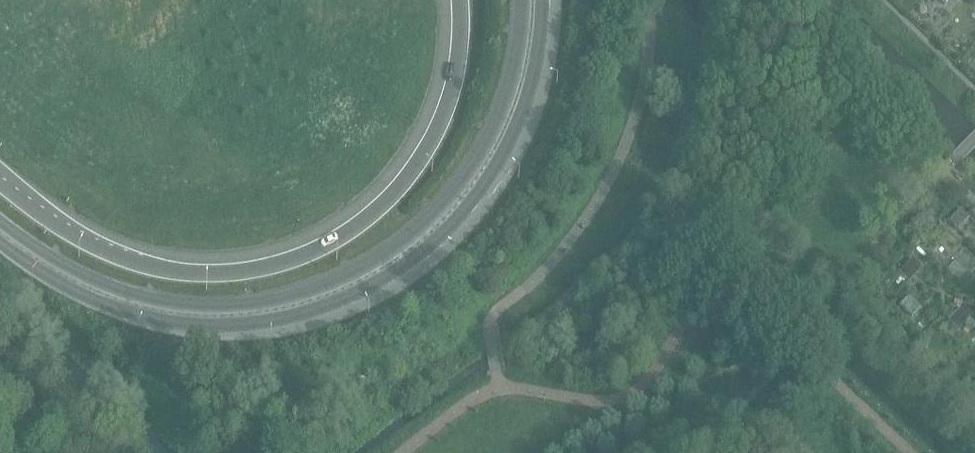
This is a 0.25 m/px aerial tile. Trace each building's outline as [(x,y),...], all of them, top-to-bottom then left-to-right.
[(962,210),(950,223),(958,231),(970,218),(962,210)] [(913,262),(900,275),(908,282),(921,270),(913,262)] [(950,323),(958,330),(970,317),(962,310),(950,323)]
